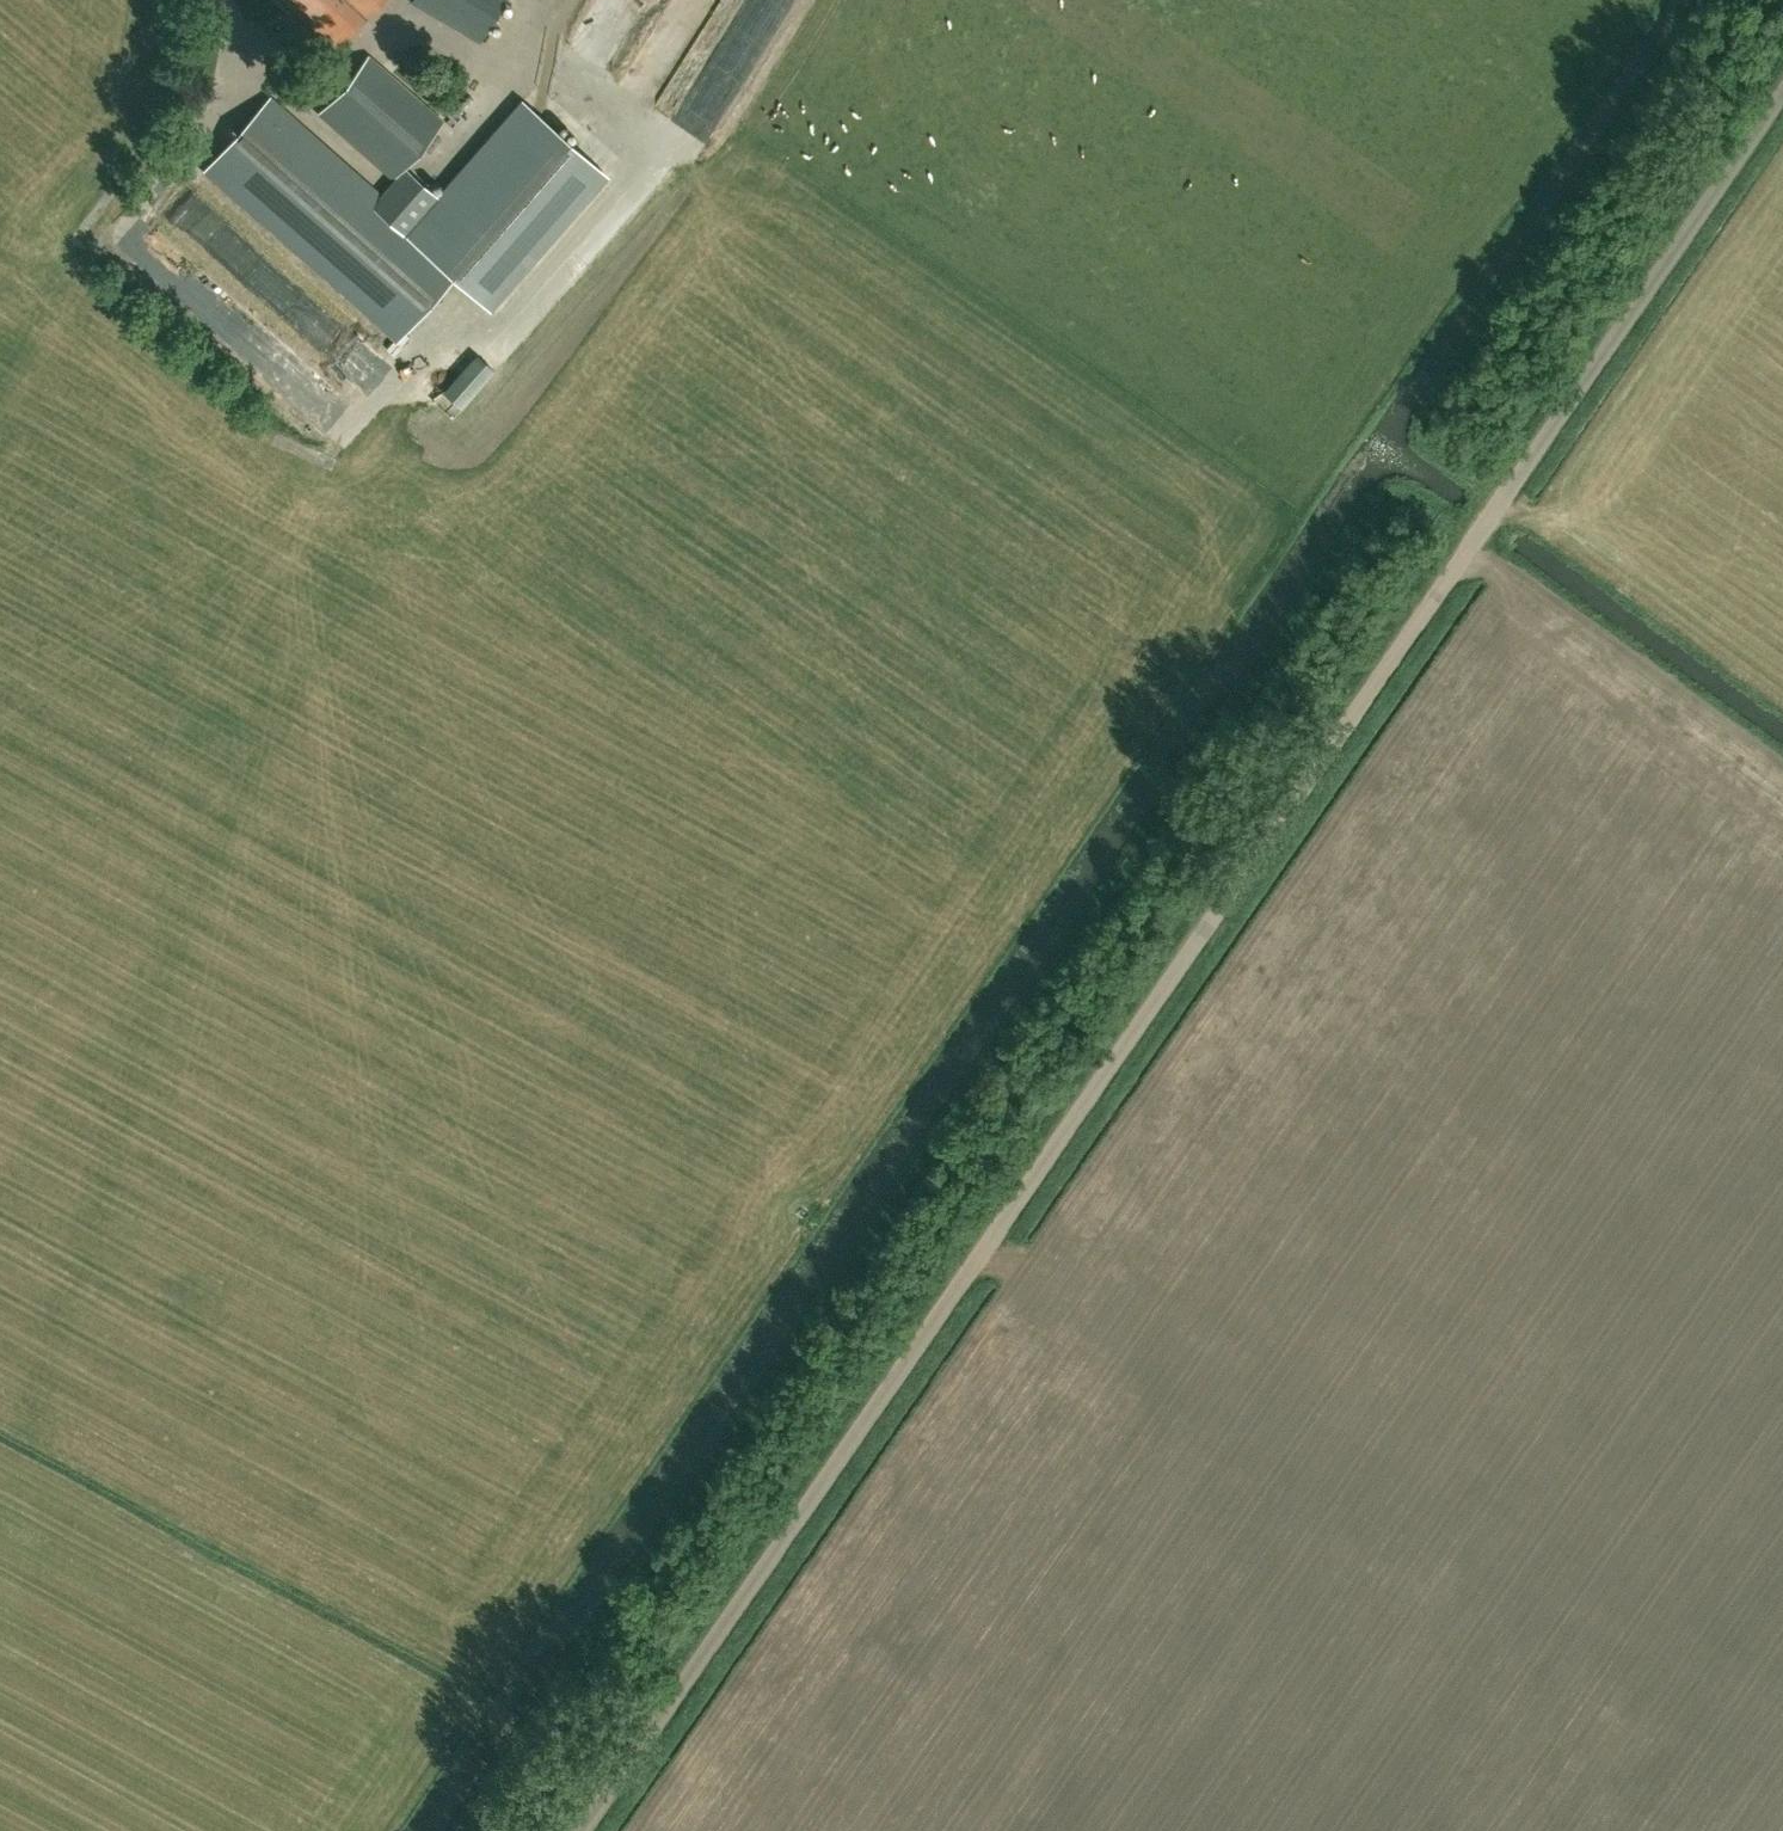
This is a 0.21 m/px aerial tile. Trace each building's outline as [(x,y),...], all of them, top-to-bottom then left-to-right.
[(337,47),(381,0),(286,0),(337,47)] [(413,3),(481,42),(504,0),(414,0),(413,3)] [(393,178),(442,122),(368,57),(319,112),(393,178)] [(405,166),(380,195),(271,98),(206,170),(397,340),(454,276),(478,297),(594,165),(523,102),(440,197),(405,166)] [(444,176),(469,145),(445,125),(420,156),(444,176)] [(180,175),(156,201),(177,219),(200,193),(180,175)] [(253,250),(235,274),(273,303),(291,279),(253,250)] [(296,286),(276,312),(367,384),(388,358),(296,286)] [(229,300),(213,318),(232,335),(248,316),(229,300)] [(422,371),(448,395),(475,365),(449,341),(422,371)]
